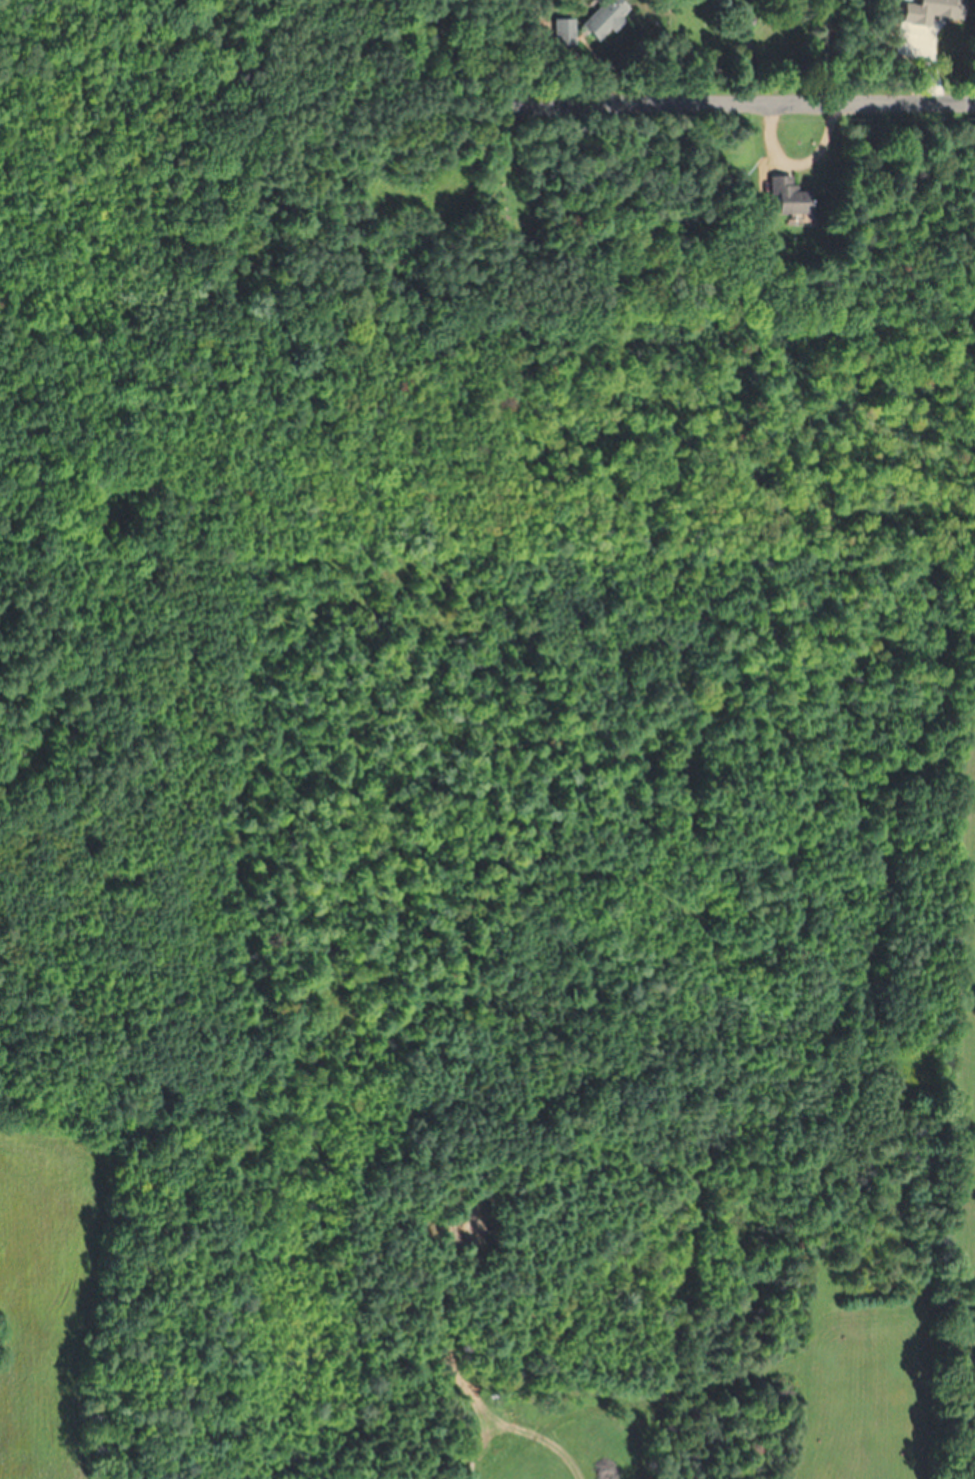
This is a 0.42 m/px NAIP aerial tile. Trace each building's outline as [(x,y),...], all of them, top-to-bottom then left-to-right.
[(600,42),(610,29),(615,32),(632,8),(621,0),(601,0),(581,27),(600,42)] [(773,214),(814,213),(813,192),(795,192),(795,176),(772,177),(773,214)]
